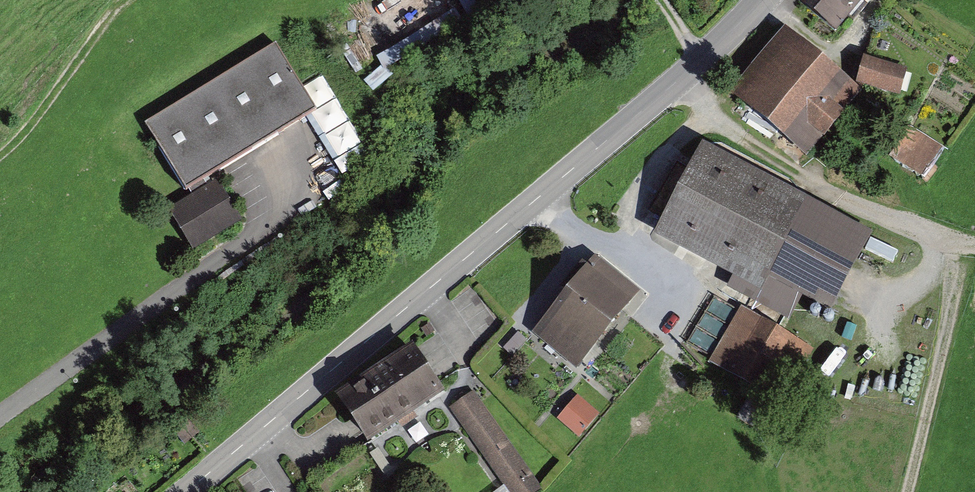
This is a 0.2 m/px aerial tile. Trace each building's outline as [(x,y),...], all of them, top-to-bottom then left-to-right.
[(475,0),(459,0),(470,18),(482,11),(475,0)] [(867,0),(799,0),(798,2),(841,34),(867,0)] [(454,8),(377,57),(385,70),(463,22),(454,8)] [(806,153),(860,88),(785,27),(732,92),(806,153)] [(275,45),(146,122),(185,186),(307,113),(313,109),(301,89),(275,45)] [(857,81),(903,93),(909,67),(864,55),(857,81)] [(307,113),(334,159),(360,143),(321,77),(301,89),(313,109),(307,113)] [(923,178),(941,147),(905,126),(887,157),(923,178)] [(836,299),(871,233),(704,144),(655,236),(734,279),(730,286),(789,318),(804,290),(814,295),(817,289),(836,299)] [(217,181),(166,212),(189,250),(240,219),(217,181)] [(574,369),(636,294),(595,260),(533,335),(574,369)] [(815,352),(739,310),(710,364),(786,405),(815,352)] [(363,443),(437,393),(404,344),(329,394),(363,443)] [(541,484),(475,391),(450,409),(509,491),(530,491),(541,484)] [(577,396),(557,420),(579,439),(600,415),(577,396)]
